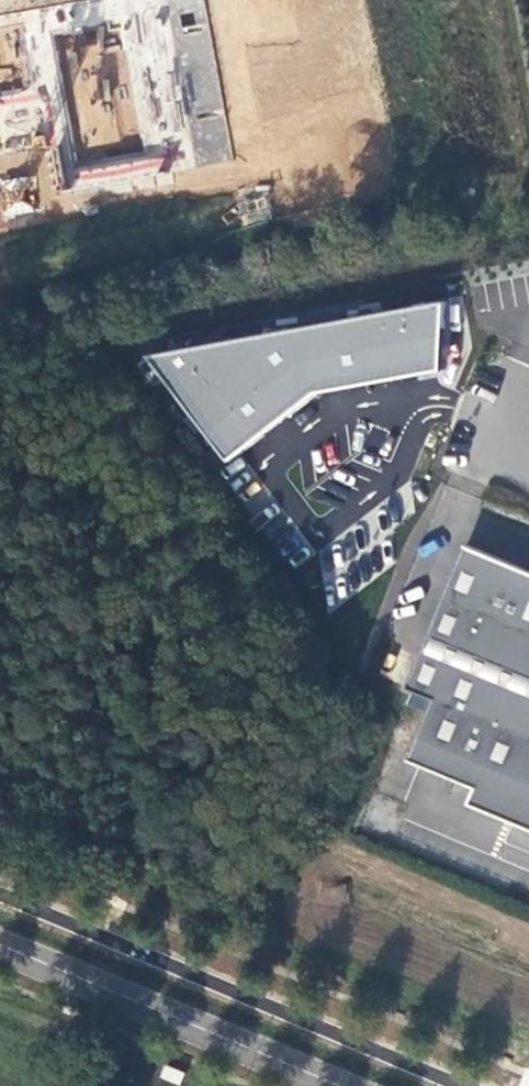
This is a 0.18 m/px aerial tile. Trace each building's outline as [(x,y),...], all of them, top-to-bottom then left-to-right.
[(268,165),(238,0),(0,0),(0,209),(268,165)] [(442,372),(444,303),(150,357),(233,461),(319,391),(442,372)] [(412,759),(476,788),(476,804),(528,827),(528,570),(470,545),(411,690),(434,700),(412,759)]
